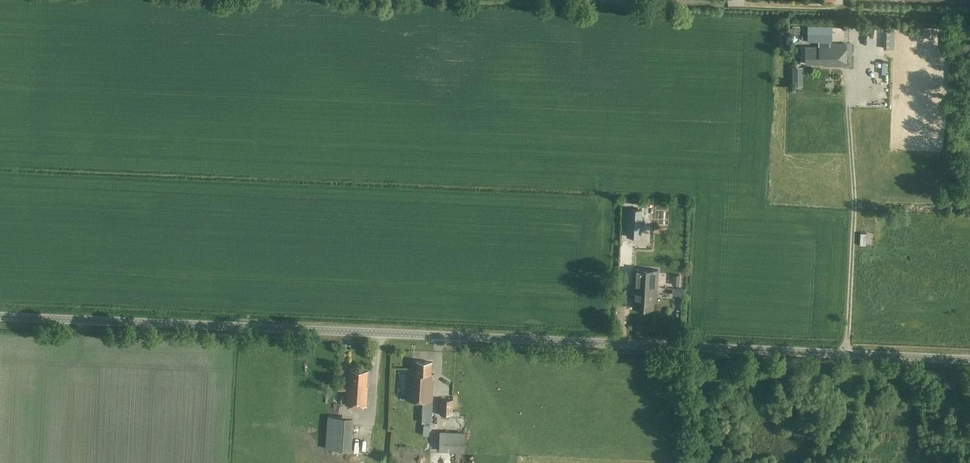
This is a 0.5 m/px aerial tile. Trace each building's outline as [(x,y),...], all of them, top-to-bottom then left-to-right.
[(831,41),(832,25),(807,24),(807,41),(831,41)] [(804,63),(829,64),(830,47),(805,47),(804,63)] [(792,76),(792,85),(802,85),(802,76),(792,76)] [(628,208),(627,236),(641,237),(642,209),(628,208)] [(656,293),(657,272),(668,272),(669,262),(665,262),(665,264),(662,263),(657,262),(657,265),(646,264),(646,256),(629,255),(628,285),(632,285),(632,292),(633,292),(632,298),(634,298),(634,308),(652,309),(653,293),(656,293)] [(431,361),(416,361),(415,373),(407,373),(406,400),(423,401),(422,431),(431,432),(433,374),(431,374),(431,361)] [(350,370),(349,387),(348,387),(347,405),(366,406),(367,387),(366,387),(367,371),(350,370)] [(319,380),(321,391),(332,389),(330,378),(319,380)] [(440,415),(452,415),(453,399),(441,399),(440,415)] [(325,448),(351,450),(353,418),(327,416),(325,448)] [(465,452),(466,432),(439,431),(439,451),(465,452)]
